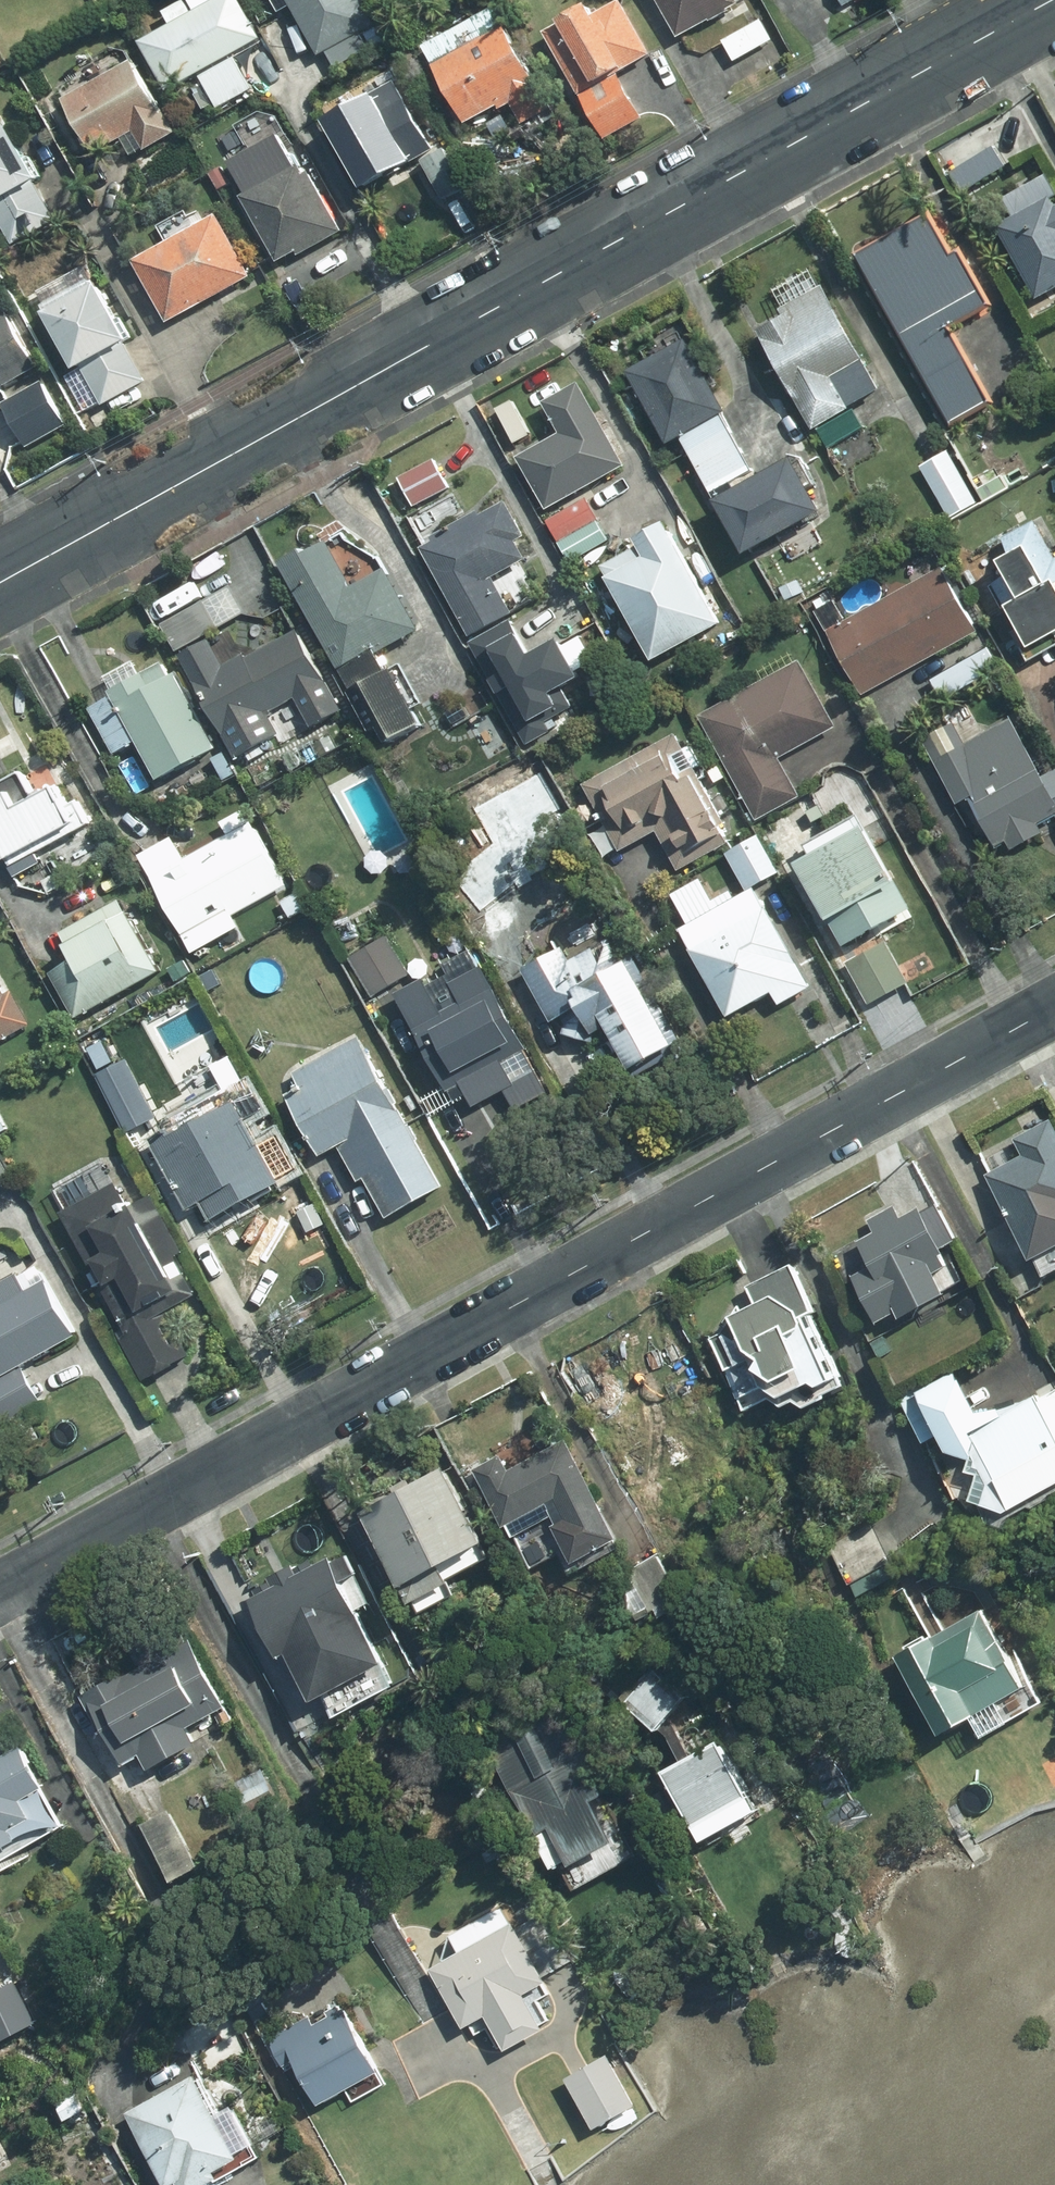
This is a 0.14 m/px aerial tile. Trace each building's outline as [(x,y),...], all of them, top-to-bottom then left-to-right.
[(142,42),(168,89),(202,70),(205,75),(203,76),(220,106),(252,88),(236,59),(234,59),(232,54),(260,37),(240,0),(218,0),(142,42)] [(321,53),(328,50),(337,65),(369,47),(361,32),(374,24),(361,0),(292,0),(321,53)] [(680,35),(739,2),(738,0),(661,0),(680,35)] [(593,7),(548,32),(607,137),(643,117),(618,71),(651,53),(623,2),(598,16),(593,7)] [(551,106),(497,9),(428,47),(469,123),(500,105),(503,109),(514,102),(525,122),(551,106)] [(775,40),(761,18),(725,41),(739,63),(775,40)] [(385,24),(367,34),(375,48),(393,37),(385,24)] [(134,61),(66,99),(95,151),(136,128),(146,147),(174,132),(134,61)] [(397,83),(331,120),(368,186),(388,175),(390,177),(403,169),(402,167),(421,156),(445,199),(467,186),(441,141),(432,147),(397,83)] [(503,116),(490,124),(498,138),(512,131),(503,116)] [(0,128),(0,220),(14,243),(56,219),(35,181),(39,179),(8,123),(0,128)] [(523,125),(512,131),(517,141),(528,135),(523,125)] [(995,146),(952,173),(964,192),(1007,165),(995,146)] [(234,179),(279,260),(298,250),(300,254),(342,230),(310,172),(306,173),(301,165),(297,168),(287,150),(259,165),(250,151),(229,162),(238,177),(234,179)] [(208,185),(194,191),(201,205),(215,198),(208,185)] [(1000,227),(1040,298),(1054,289),(1054,201),(1053,197),(1000,227)] [(932,213),(857,255),(952,427),(996,404),(953,326),(993,304),(962,248),(954,253),(932,213)] [(138,260),(170,320),(251,275),(218,216),(138,260)] [(98,285),(49,313),(79,367),(83,365),(104,403),(146,380),(125,342),(128,341),(98,285)] [(881,389),(825,287),(784,310),(788,317),(763,331),(817,428),(819,427),(829,446),(865,426),(853,405),(881,389)] [(37,366),(6,311),(0,314),(0,387),(37,366)] [(669,442),(683,435),(722,414),(726,412),(687,341),(631,371),(669,442)] [(521,458),(549,508),(626,464),(581,385),(548,403),(565,433),(521,458)] [(45,399),(11,418),(26,445),(60,426),(45,399)] [(752,470),(722,414),(683,435),(719,502),(722,500),(736,493),(730,481),(752,470)] [(978,503),(949,453),(923,468),(951,518),(978,503)] [(436,459),(401,478),(415,505),(451,488),(436,459)] [(798,459),(736,493),(722,500),(750,553),(826,511),(798,459)] [(980,486),(986,499),(1010,487),(1003,475),(980,486)] [(549,521),(560,540),(599,518),(588,499),(549,521)] [(437,542),(425,549),(473,635),(514,613),(494,578),(528,559),(517,541),(527,536),(508,503),(483,517),(481,512),(434,538),(437,542)] [(998,585),(1033,648),(1054,636),(1054,553),(1039,523),(1008,541),(1016,554),(1003,561),(1012,577),(998,585)] [(722,624),(668,524),(640,539),(644,546),(606,567),(656,660),(722,624)] [(304,552),(282,563),(384,748),(425,725),(395,671),(390,673),(378,653),(420,629),(388,570),(355,588),(330,542),(306,556),(304,552)] [(865,693),(978,631),(943,568),(830,630),(865,693)] [(232,586),(166,623),(180,649),(246,613),(232,586)] [(847,619),(837,602),(818,612),(827,629),(847,619)] [(513,622),(474,643),(529,743),(552,731),(546,721),(573,707),(563,688),(577,681),(555,642),(531,655),(513,622)] [(211,640),(182,656),(227,737),(263,717),(265,722),(276,716),(273,711),(327,682),(298,632),(249,659),(246,654),(225,665),(211,640)] [(988,649),(934,681),(945,701),(1000,669),(988,649)] [(801,662),(703,717),(760,818),(801,796),(779,758),(837,727),(801,662)] [(217,748),(177,676),(171,679),(163,664),(142,677),(134,663),(108,678),(115,691),(112,693),(114,696),(91,709),(96,719),(90,723),(103,747),(110,744),(115,753),(139,740),(160,779),(217,748)] [(689,723),(683,711),(676,715),(682,727),(689,723)] [(0,723),(0,751),(17,742),(6,720),(0,723)] [(1046,778),(1014,721),(937,764),(963,811),(977,804),(1000,846),(1009,841),(1015,851),(1046,833),(1041,824),(1054,817),(1054,773),(1046,778)] [(678,736),(587,786),(623,850),(661,829),(682,868),(730,841),(722,828),(728,825),(678,736)] [(12,865),(89,824),(78,803),(69,807),(59,787),(36,799),(25,776),(18,774),(0,783),(0,795),(2,798),(0,799),(0,842),(12,865)] [(286,887),(251,823),(152,878),(187,941),(286,887)] [(914,909),(870,829),(804,865),(848,946),(914,909)] [(779,873),(759,837),(729,853),(749,890),(779,873)] [(812,987),(757,890),(684,932),(732,1016),(775,991),(782,1004),(812,987)] [(308,909),(299,894),(284,902),(293,918),(308,909)] [(55,973),(78,1017),(159,974),(121,902),(62,934),(77,961),(55,973)] [(387,936),(351,959),(374,996),(410,974),(387,936)] [(568,1034),(596,1041),(598,1033),(607,1028),(632,1072),(683,1043),(631,952),(621,958),(611,940),(571,964),(563,950),(526,970),(555,1021),(565,1015),(570,1025),(568,1034)] [(887,941),(849,963),(873,1004),(910,983),(887,941)] [(425,981),(399,995),(458,1102),(469,1096),(475,1108),(508,1090),(513,1099),(544,1082),(472,951),(446,966),(451,976),(429,988),(425,981)] [(30,1025),(13,993),(5,997),(0,988),(0,1041),(30,1025)] [(752,1032),(743,1019),(733,1026),(741,1038),(752,1032)] [(443,1188),(359,1038),(297,1074),(305,1088),(290,1096),(324,1155),(341,1145),(361,1180),(366,1178),(388,1218),(443,1188)] [(128,1061),(99,1076),(127,1132),(157,1116),(128,1061)] [(169,1135),(156,1142),(193,1211),(206,1203),(215,1220),(281,1184),(246,1119),(265,1109),(250,1081),(209,1104),(216,1117),(172,1141),(169,1135)] [(1052,1122),(1018,1141),(1020,1144),(985,1163),(1036,1257),(1054,1247),(1054,1128),(1052,1122)] [(14,1182),(0,1156),(0,1190),(14,1182)] [(181,1252),(153,1199),(130,1211),(116,1185),(63,1214),(95,1274),(91,1276),(97,1287),(104,1283),(129,1330),(120,1334),(145,1380),(189,1357),(166,1314),(197,1297),(174,1256),(181,1252)] [(951,1260),(920,1204),(864,1236),(879,1262),(873,1266),(888,1294),(907,1283),(914,1296),(930,1287),(928,1283),(939,1276),(935,1269),(951,1260)] [(823,1320),(792,1262),(752,1283),(759,1299),(740,1307),(725,1330),(714,1336),(744,1393),(770,1379),(790,1389),(820,1373),(829,1379),(842,1371),(817,1323),(823,1320)] [(9,1422),(42,1404),(21,1366),(76,1337),(38,1267),(0,1288),(0,1406),(9,1422)] [(897,1335),(880,1345),(887,1356),(903,1346),(897,1335)] [(1015,1502),(1054,1480),(1054,1389),(1043,1395),(1040,1391),(1006,1410),(1003,1404),(981,1406),(961,1369),(945,1377),(943,1373),(901,1396),(925,1438),(946,1427),(955,1444),(976,1448),(972,1465),(988,1469),(994,1478),(990,1495),(1015,1502)] [(621,1532),(567,1438),(511,1470),(501,1453),(476,1467),(508,1522),(513,1519),(520,1531),(557,1509),(563,1519),(559,1521),(579,1556),(621,1532)] [(487,1534),(448,1463),(369,1506),(418,1595),(456,1574),(446,1557),(487,1534)] [(657,1552),(630,1569),(654,1608),(680,1591),(657,1552)] [(386,1655),(332,1556),(296,1576),(292,1569),(274,1579),(275,1581),(253,1593),(285,1652),(292,1648),(317,1693),(386,1655)] [(1033,1687),(991,1611),(950,1632),(942,1636),(935,1640),(907,1656),(950,1734),(1033,1687)] [(141,1660),(85,1692),(123,1760),(150,1745),(170,1781),(204,1763),(191,1741),(198,1737),(189,1723),(226,1703),(180,1620),(134,1646),(141,1660)] [(631,1694),(665,1723),(693,1689),(660,1661),(631,1694)] [(516,1699),(480,1719),(559,1862),(579,1850),(583,1857),(622,1835),(623,1835),(600,1793),(608,1788),(611,1787),(563,1701),(561,1702),(531,1719),(530,1718),(519,1697),(516,1699)] [(219,1711),(224,1722),(234,1717),(229,1707),(219,1711)] [(724,1736),(669,1767),(699,1821),(755,1790),(724,1736)] [(63,1819),(20,1744),(1,1755),(0,1753),(0,1856),(63,1819)] [(287,1806),(261,1766),(238,1781),(264,1821),(287,1806)] [(170,1808),(146,1823),(174,1875),(200,1861),(170,1808)] [(516,1921),(435,1966),(467,2023),(490,2010),(508,2045),(544,2025),(525,1991),(548,1978),(545,1973),(571,1958),(546,1913),(520,1928),(516,1921)] [(17,1979),(0,1989),(0,2039),(38,2018),(17,1979)] [(381,2067),(347,2006),(343,2008),(340,2003),(329,2009),(331,2013),(315,2023),(310,2014),(271,2036),(285,2062),(298,2054),(324,2099),(381,2067)] [(638,2101),(610,2054),(568,2078),(597,2126),(638,2101)] [(131,2110),(171,2183),(183,2176),(188,2184),(197,2184),(221,2172),(218,2166),(244,2152),(241,2147),(255,2138),(235,2102),(218,2111),(197,2073),(131,2110)]
